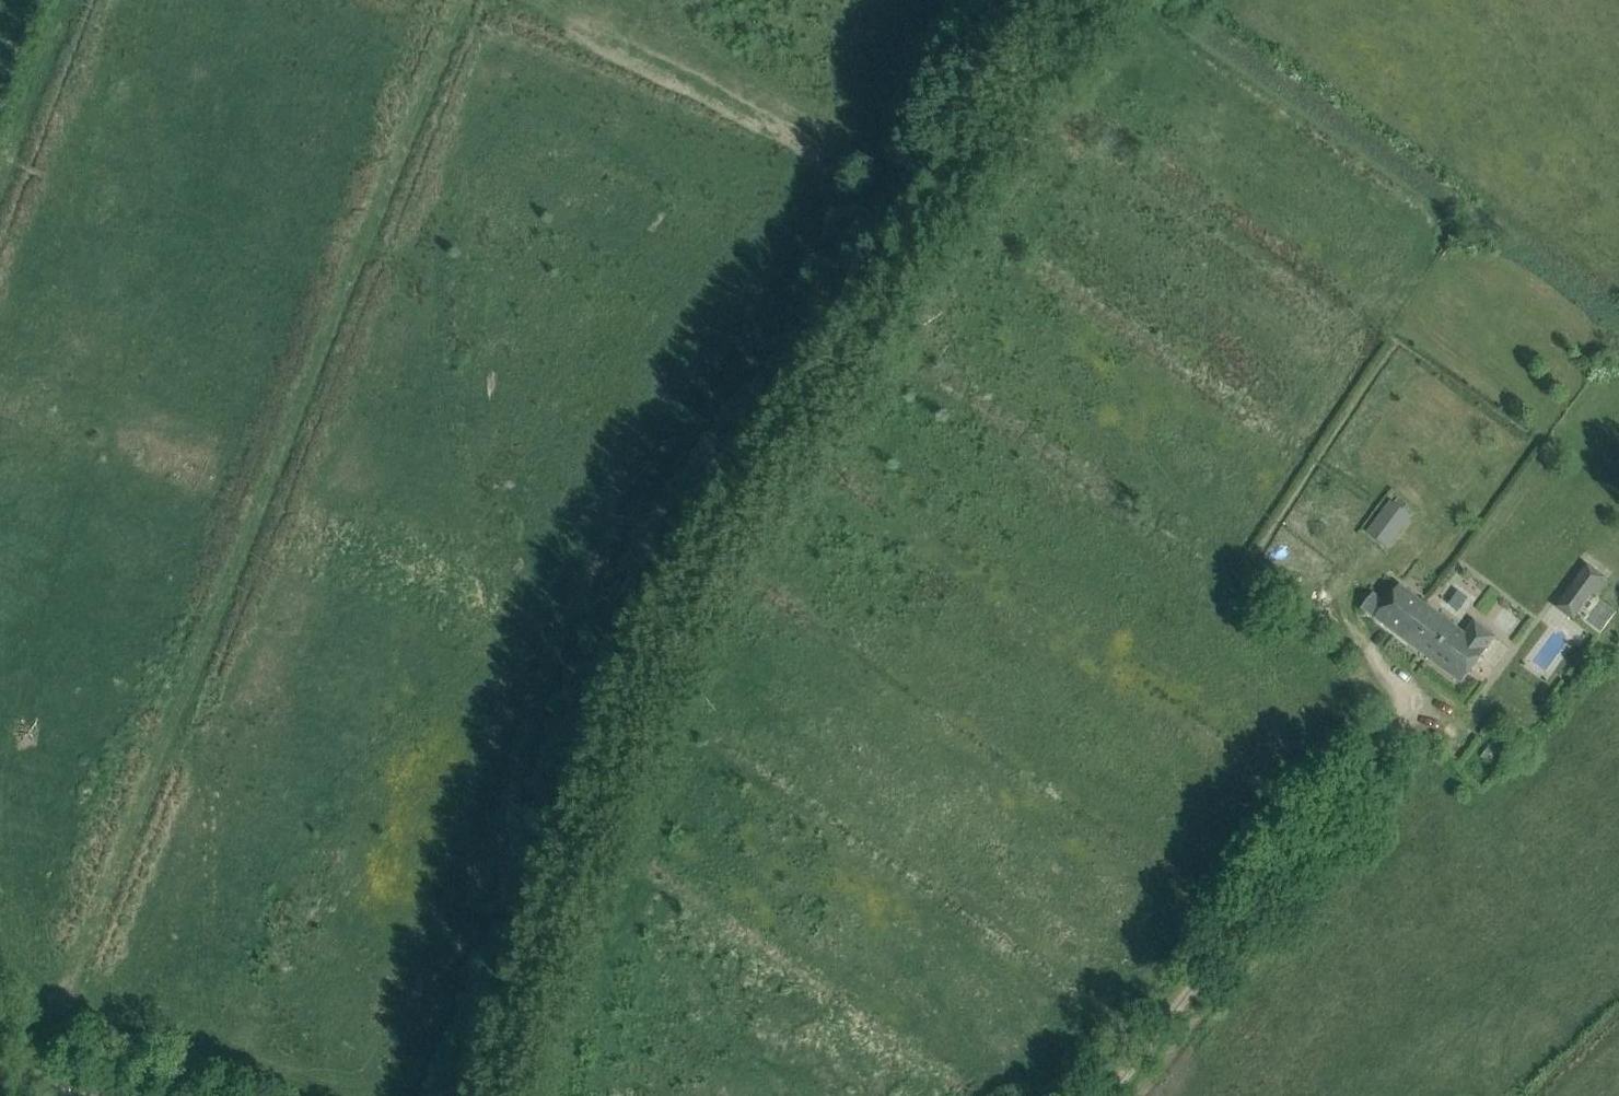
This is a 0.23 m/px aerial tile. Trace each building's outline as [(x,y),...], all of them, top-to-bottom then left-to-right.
[(1364,533),(1384,546),(1405,514),(1385,500),(1364,533)] [(1461,682),(1474,665),(1485,650),(1494,637),(1474,622),(1464,634),(1427,606),(1463,559),(1431,534),(1394,583),(1398,585),(1385,603),(1372,593),(1361,607),(1461,682)] [(1607,582),(1586,566),(1570,587),(1588,600),(1592,595),(1595,597),(1607,582)]
